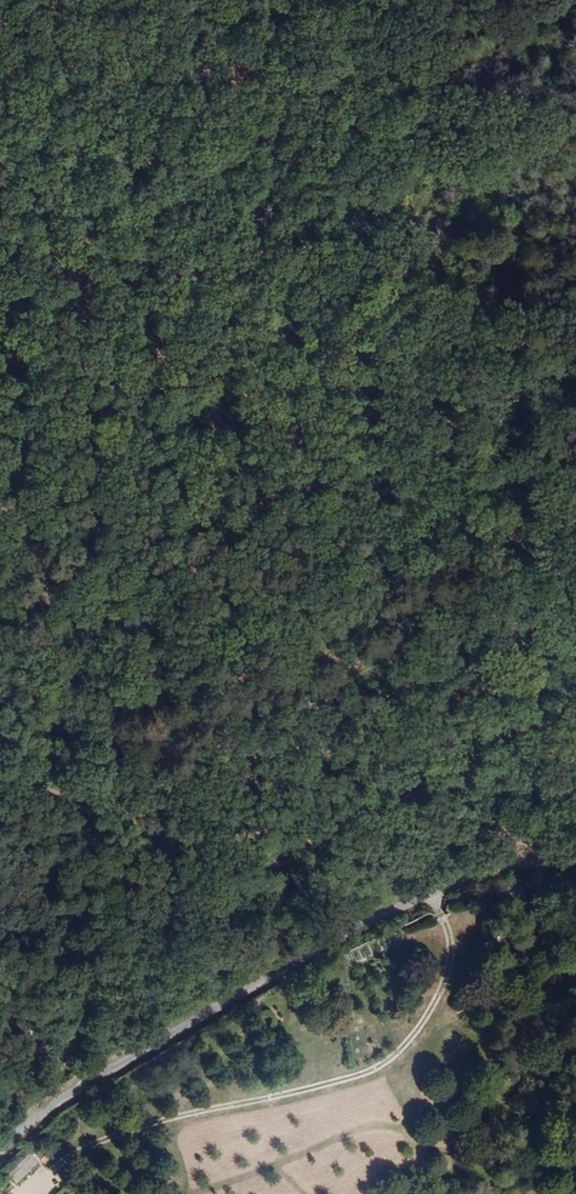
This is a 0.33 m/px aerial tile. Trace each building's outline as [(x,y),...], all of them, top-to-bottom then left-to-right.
[(355,960),(374,957),(372,945),(353,947),(355,960)] [(30,1154),(7,1174),(18,1186),(40,1165),(30,1154)]
